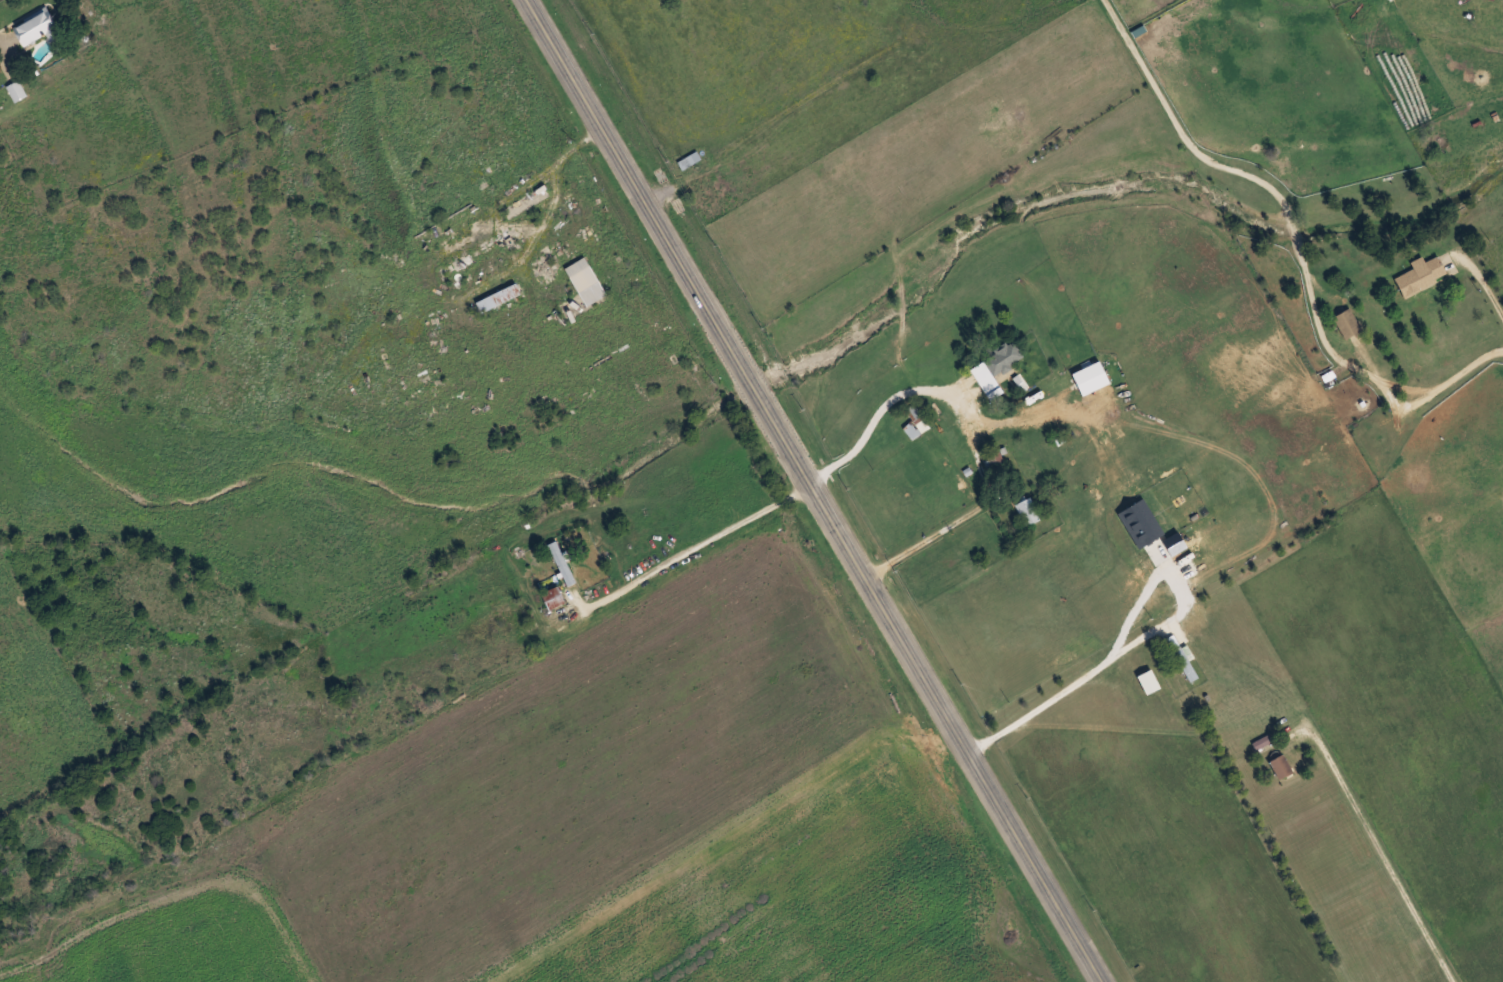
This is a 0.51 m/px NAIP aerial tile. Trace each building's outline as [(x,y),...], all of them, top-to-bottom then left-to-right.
[(13,24),(23,46),(47,35),(51,42),(62,37),(49,8),(13,24)] [(17,101),(27,94),(17,80),(6,87),(17,101)] [(678,161),(682,169),(701,159),(697,151),(678,161)] [(1393,278),(1403,298),(1448,276),(1438,255),(1393,278)] [(608,298),(586,256),(566,267),(587,308),(608,298)] [(476,303),(481,314),(521,294),(516,282),(476,303)] [(1362,328),(1349,307),(1333,317),(1347,338),(1362,328)] [(970,367),(989,399),(1002,391),(993,375),(1024,357),(1015,341),(970,367)] [(1110,384),(1100,361),(1073,373),(1083,395),(1110,384)] [(1026,526),(1041,518),(1030,497),(1015,505),(1026,526)] [(549,544),(566,586),(575,582),(557,541),(549,544)] [(543,591),(547,609),(564,605),(560,587),(543,591)] [(1269,762),(1279,779),(1293,771),(1282,754),(1269,762)]
